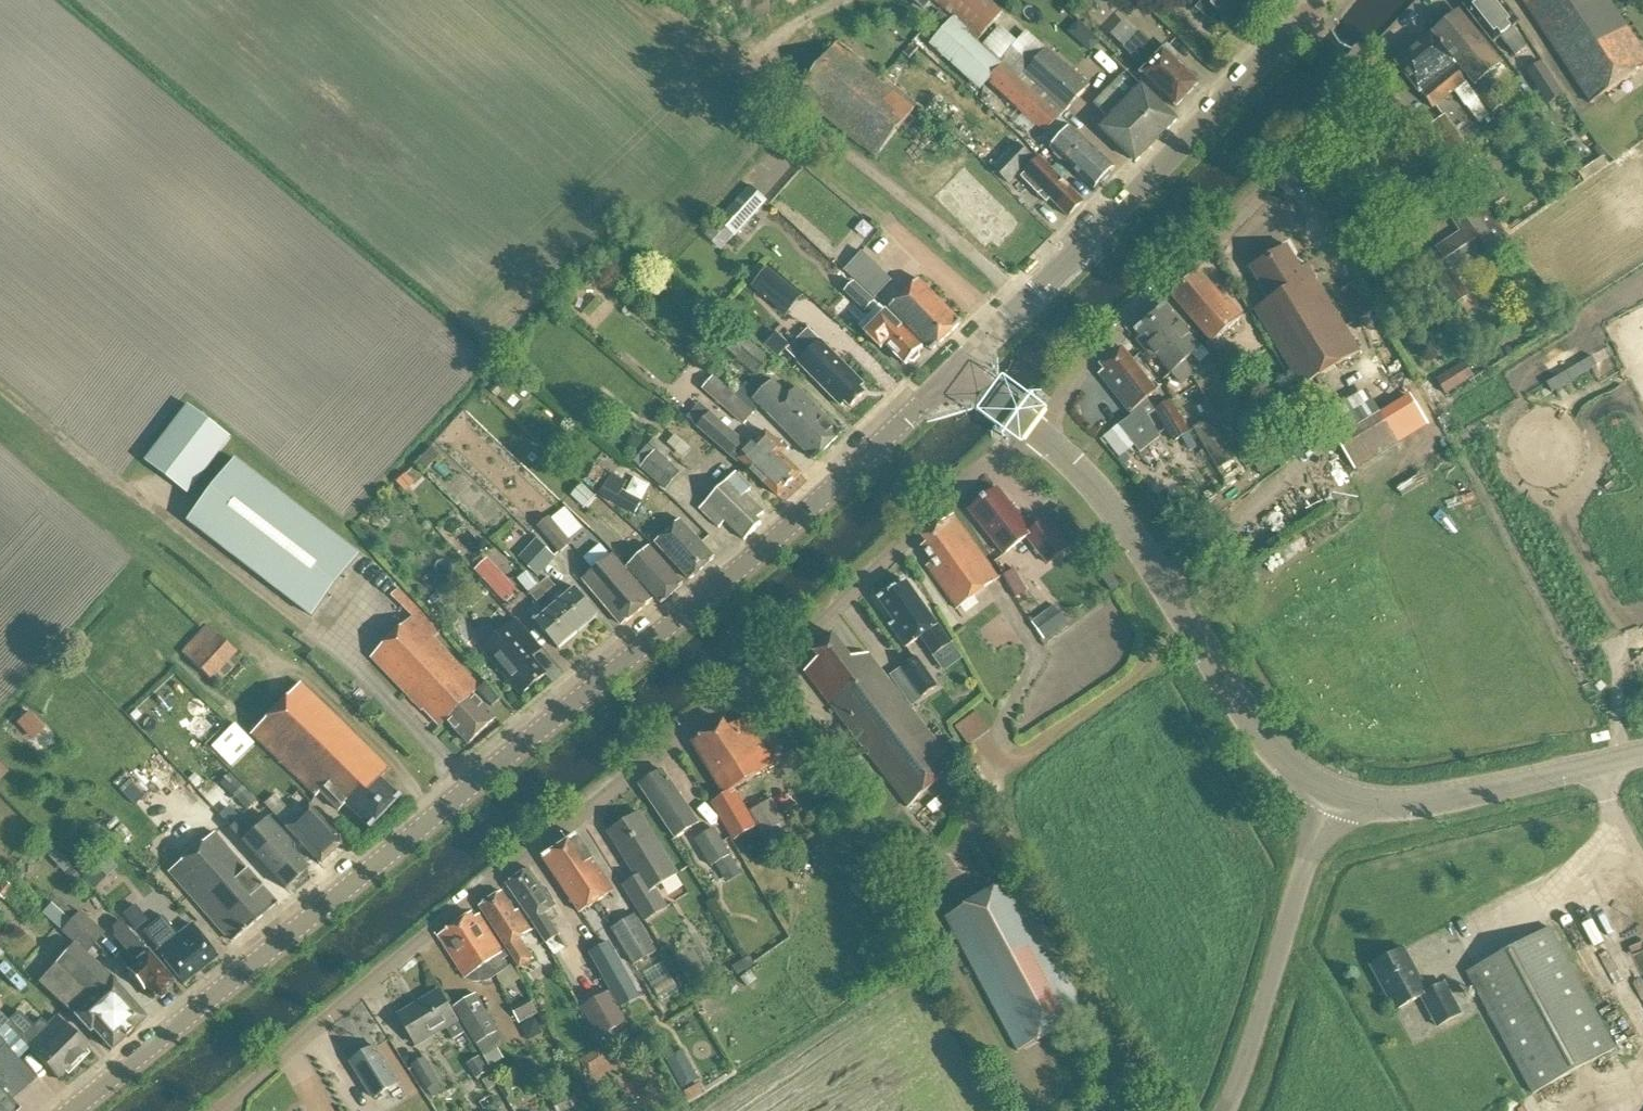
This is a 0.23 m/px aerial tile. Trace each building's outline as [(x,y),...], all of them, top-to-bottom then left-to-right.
[(924,13),(933,2),(930,0),(911,0),(924,13)] [(1010,7),(1002,0),(933,0),(980,42),(1010,7)] [(1131,19),(1142,6),(1136,0),(1109,0),(1131,19)] [(1206,1),(1199,10),(1212,22),(1220,13),(1237,29),(1252,12),(1254,14),(1263,3),(1262,2),(1263,0),(1205,0),(1206,1)] [(1527,50),(1512,30),(1518,25),(1499,0),(1476,0),(1465,9),(1493,45),(1501,40),(1516,59),(1527,50)] [(1521,1),(1591,106),(1642,72),(1642,53),(1608,0),(1523,0),(1521,1)] [(1060,121),(981,49),(977,45),(980,42),(955,19),(951,22),(942,14),(923,34),(984,89),(988,85),(1046,136),(1060,121)] [(1475,88),(1503,65),(1466,19),(1454,29),(1449,23),(1433,36),(1475,88)] [(981,49),(1060,121),(1089,88),(1047,50),(1035,63),(1000,30),(981,49)] [(1176,110),(1200,85),(1180,65),(1183,62),(1169,48),(1163,55),(1141,34),(1126,50),(1148,70),(1142,76),(1176,110)] [(1433,111),(1465,84),(1455,68),(1456,67),(1432,37),(1398,65),(1433,111)] [(918,108),(839,44),(798,95),(877,159),(918,108)] [(1549,106),(1564,96),(1543,64),(1528,74),(1549,106)] [(1177,122),(1127,74),(1111,90),(1110,89),(1095,105),(1111,120),(1099,133),(1108,142),(1111,139),(1137,164),(1177,122)] [(1502,102),(1487,83),(1475,92),(1489,112),(1502,102)] [(1498,190),(1446,116),(1431,127),(1483,201),(1498,190)] [(1095,192),(1115,171),(1071,130),(1051,152),(1095,192)] [(1017,145),(992,171),(1008,187),(1033,162),(1017,145)] [(1585,184),(1610,167),(1596,147),(1571,165),(1585,184)] [(1069,220),(1084,204),(1040,161),(1021,180),(1047,206),(1051,202),(1069,220)] [(1000,253),(1025,229),(969,169),(937,198),(987,252),(994,246),(1000,253)] [(721,255),(767,204),(749,189),(704,240),(721,255)] [(1457,282),(1482,265),(1479,261),(1507,243),(1479,200),(1470,206),(1469,205),(1450,217),(1462,234),(1437,251),(1438,253),(1424,262),(1453,308),(1467,298),(1457,282)] [(1269,303),(1256,313),(1302,389),(1360,354),(1308,269),(1302,272),(1288,249),(1250,272),(1269,303)] [(875,300),(893,282),(863,254),(862,255),(846,271),(875,300)] [(793,316),(809,296),(774,266),(757,286),(793,316)] [(1212,344),(1243,317),(1229,300),(1225,304),(1199,273),(1172,296),(1212,344)] [(889,309),(932,353),(961,325),(919,281),(889,309)] [(844,292),(865,311),(874,301),(853,282),(844,292)] [(1150,320),(1194,371),(1200,365),(1193,357),(1201,350),(1165,307),(1150,320)] [(923,351),(880,309),(859,330),(881,351),(885,347),(907,367),(923,351)] [(1194,371),(1186,363),(1150,320),(1135,333),(1141,339),(1137,343),(1147,355),(1151,352),(1172,376),(1164,383),(1171,391),(1194,371)] [(780,361),(792,349),(766,323),(753,335),(780,361)] [(729,349),(758,376),(771,362),(741,335),(729,349)] [(850,409),(865,395),(860,390),(864,386),(822,343),(799,365),(842,408),(846,404),(850,409)] [(1215,361),(1224,373),(1242,359),(1234,347),(1215,361)] [(1140,407),(1156,394),(1122,350),(1101,367),(1105,372),(1099,376),(1131,416),(1133,414),(1135,416),(1119,428),(1130,442),(1140,455),(1159,440),(1140,407)] [(1404,389),(1420,380),(1402,351),(1386,361),(1404,389)] [(1436,383),(1446,399),(1475,381),(1465,366),(1436,383)] [(754,413),(733,396),(713,379),(704,391),(744,424),(754,413)] [(842,435),(797,389),(788,397),(773,382),(754,401),(754,400),(752,397),(743,387),(733,396),(754,413),(759,406),(815,462),(842,435)] [(1306,413),(1287,384),(1272,393),(1291,423),(1306,413)] [(1408,440),(1431,426),(1408,388),(1385,402),(1408,440)] [(1173,446),(1190,436),(1170,404),(1154,414),(1173,446)] [(189,408),(147,464),(188,496),(231,440),(189,408)] [(733,459),(746,444),(711,414),(698,430),(733,459)] [(1355,472),(1398,446),(1381,416),(1337,442),(1355,472)] [(1192,431),(1216,472),(1234,461),(1210,420),(1192,431)] [(1130,442),(1119,428),(1104,438),(1120,458),(1130,451),(1126,445),(1130,442)] [(766,434),(741,461),(779,499),(801,476),(781,456),(785,452),(766,434)] [(664,489),(685,466),(653,438),(633,461),(664,489)] [(415,465),(424,473),(441,457),(432,448),(415,465)] [(189,523),(313,618),(360,556),(237,460),(189,523)] [(637,514),(643,503),(624,492),(630,482),(616,473),(603,494),(637,514)] [(736,474),(700,512),(701,513),(720,530),(725,524),(745,543),(762,526),(757,522),(764,514),(745,495),(750,490),(736,476),(737,475),(736,474)] [(414,485),(407,477),(399,484),(406,492),(414,485)] [(596,498),(582,485),(571,497),(585,510),(596,498)] [(998,490),(969,512),(1004,557),(1027,539),(1048,566),(1070,549),(1048,521),(1032,533),(998,490)] [(958,610),(998,580),(953,517),(923,539),(927,545),(922,549),(933,564),(927,568),(958,610)] [(561,555),(573,544),(550,518),(538,528),(561,555)] [(656,544),(690,582),(715,559),(680,522),(656,544)] [(539,580),(557,561),(537,541),(519,561),(539,580)] [(627,569),(662,606),(683,586),(649,549),(627,569)] [(584,582),(623,628),(652,603),(613,558),(584,582)] [(506,605),(518,594),(501,576),(489,587),(506,605)] [(564,599),(548,580),(539,588),(548,598),(555,607),(579,635),(599,618),(575,590),(564,599)] [(935,657),(950,646),(906,583),(879,601),(896,625),(891,628),(906,650),(922,639),(935,657)] [(1028,594),(1022,584),(1010,590),(1016,601),(1028,594)] [(539,606),(548,598),(539,588),(530,596),(539,606)] [(542,651),(487,589),(477,597),(507,630),(482,652),(521,697),(546,676),(532,660),(542,651)] [(442,728),(445,725),(467,749),(497,721),(473,696),(480,689),(434,640),(439,634),(419,613),(398,591),(391,598),(412,620),(372,660),(423,713),(425,711),(442,728)] [(546,615),(539,606),(528,615),(560,652),(579,635),(555,607),(546,615)] [(1055,608),(1032,624),(1044,641),(1067,624),(1055,608)] [(215,689),(239,664),(233,659),(235,656),(206,628),(180,655),(215,689)] [(909,809),(955,767),(868,655),(867,656),(851,660),(833,637),(815,655),(819,660),(805,673),(909,809)] [(922,700),(937,689),(918,661),(892,678),(907,699),(917,692),(922,700)] [(493,709),(501,701),(486,684),(478,693),(493,709)] [(344,807),(367,830),(397,799),(378,781),(388,771),(299,686),(250,736),(315,798),(319,794),(338,813),(344,807)] [(16,724),(32,741),(44,729),(28,713),(16,724)] [(976,714),(955,729),(968,747),(989,732),(976,714)] [(772,801),(748,815),(734,791),(776,765),(768,752),(767,753),(746,719),(728,730),(724,724),(692,744),(725,797),(712,805),(734,842),(756,829),(761,838),(785,824),(772,801)] [(253,746),(233,726),(211,748),(230,768),(253,746)] [(955,762),(964,756),(954,742),(945,749),(955,762)] [(8,772),(0,764),(0,781),(8,772)] [(676,841),(699,825),(664,773),(641,788),(676,841)] [(135,806),(144,797),(129,781),(120,790),(135,806)] [(263,807),(284,829),(319,866),(342,845),(307,808),(302,813),(294,805),(286,813),(273,798),(263,807)] [(655,891),(678,877),(640,815),(609,834),(637,880),(624,888),(646,923),(667,910),(655,891)] [(307,871),(293,855),(293,848),(267,819),(245,839),(233,826),(229,830),(285,891),(307,871)] [(130,836),(121,827),(115,833),(123,842),(130,836)] [(716,866),(731,857),(715,831),(697,842),(713,868),(716,866)] [(213,834),(169,873),(231,944),(276,905),(213,834)] [(598,904),(614,893),(577,838),(561,849),(598,904)] [(580,916),(598,904),(561,849),(544,860),(580,916)] [(731,857),(716,866),(728,885),(743,876),(731,857)] [(546,945),(560,936),(546,915),(557,908),(547,891),(544,891),(530,871),(506,886),(532,924),(546,945)] [(11,890),(0,881),(0,899),(2,900),(11,890)] [(1015,881),(945,920),(1018,1054),(1088,1015),(1015,881)] [(521,940),(532,933),(519,913),(516,915),(502,894),(480,908),(507,949),(521,970),(535,961),(521,940)] [(146,923),(134,908),(124,917),(135,931),(146,923)] [(111,1052),(122,1042),(145,1020),(116,987),(114,983),(85,956),(103,936),(79,914),(61,933),(74,946),(38,985),(74,1018),(89,1034),(92,1031),(111,1052)] [(475,921),(471,915),(457,925),(492,980),(507,971),(502,964),(507,960),(503,954),(480,917),(475,921)] [(155,952),(156,954),(183,986),(217,959),(191,926),(189,928),(188,927),(176,936),(161,917),(141,933),(156,951),(155,952)] [(612,931),(635,968),(658,954),(635,917),(612,931)] [(174,983),(147,952),(146,953),(119,923),(115,927),(115,937),(137,961),(126,970),(152,1002),(174,983)] [(478,984),(489,983),(492,980),(457,925),(439,938),(466,980),(471,983),(478,984)] [(1467,975),(1533,1097),(1615,1053),(1549,931),(1467,975)] [(618,995),(633,986),(609,944),(594,954),(618,995)] [(1437,1030),(1461,1017),(1444,986),(1427,995),(1404,951),(1371,969),(1395,1014),(1421,1000),(1437,1030)] [(663,997),(682,987),(668,961),(649,971),(663,997)] [(417,1047),(427,1042),(446,1030),(452,1040),(463,1034),(457,1023),(458,1023),(440,993),(399,1018),(417,1047)] [(503,1047),(474,997),(452,1010),(487,1070),(501,1062),(495,1052),(503,1047)] [(630,1028),(613,998),(587,1014),(604,1044),(630,1028)] [(530,1000),(512,1010),(520,1025),(538,1016),(530,1000)] [(80,1042),(56,1019),(40,1035),(18,1012),(0,1030),(0,1031),(10,1042),(22,1053),(26,1048),(58,1080),(88,1050),(80,1042)] [(18,1110),(17,1110),(9,1100),(33,1079),(3,1044),(2,1044),(0,1042),(0,1110),(17,1110),(18,1110)] [(374,1100),(399,1085),(377,1049),(352,1064),(374,1100)] [(599,1050),(581,1062),(590,1075),(608,1064),(599,1050)] [(488,1074),(479,1059),(468,1066),(477,1081),(488,1074)] [(412,1067),(428,1093),(440,1086),(424,1060),(412,1067)]
